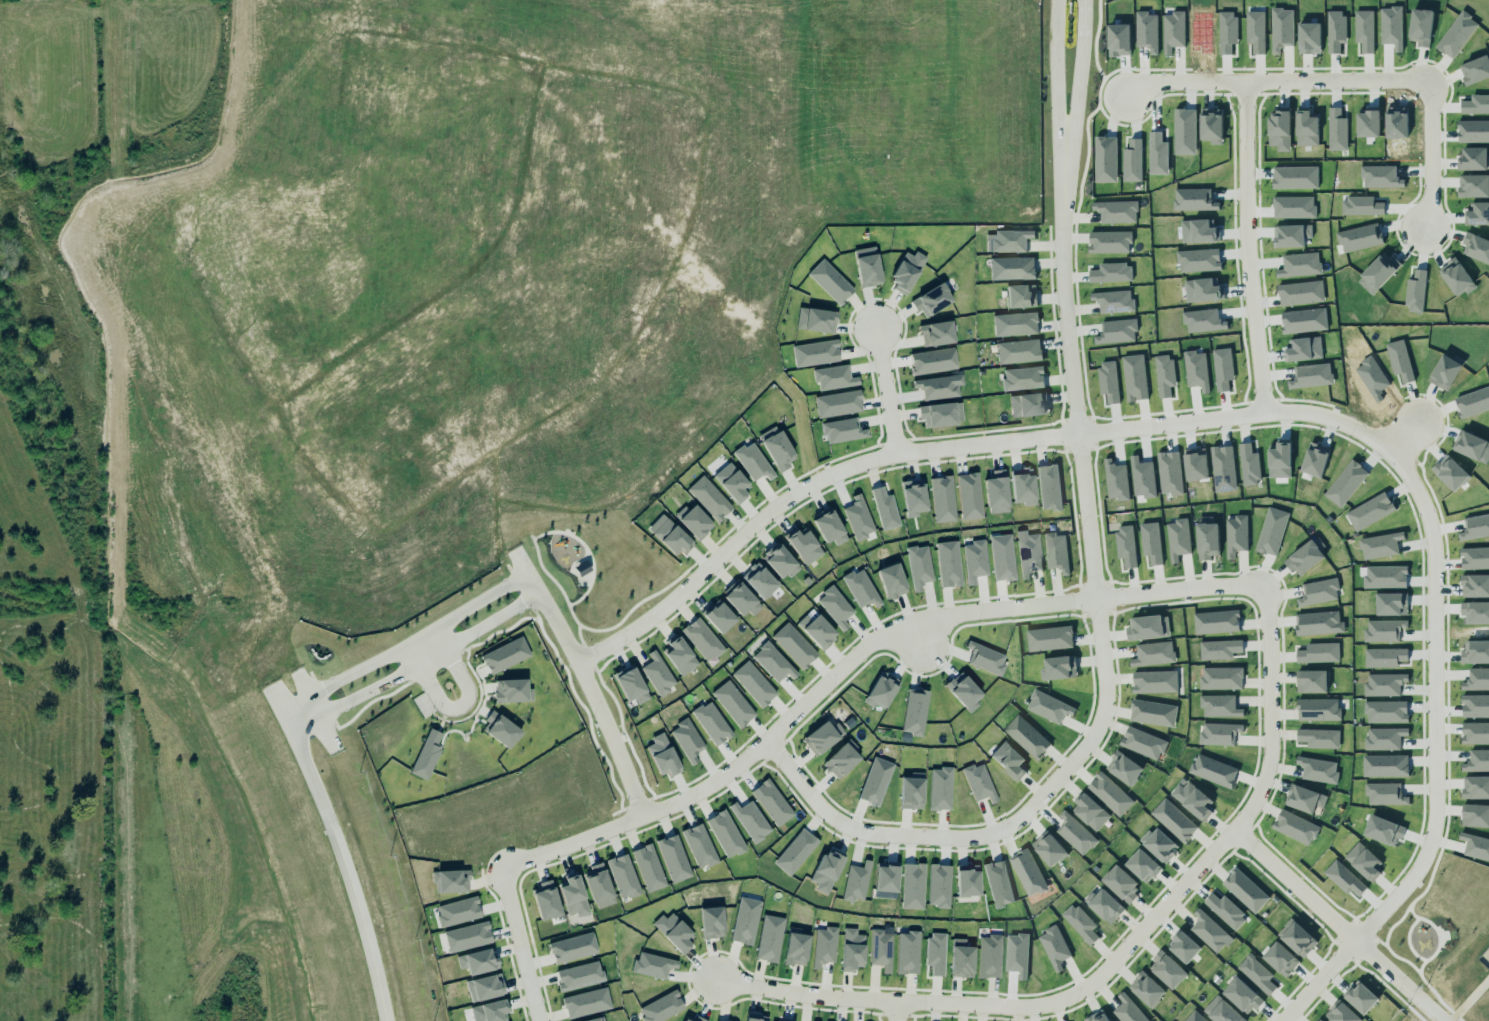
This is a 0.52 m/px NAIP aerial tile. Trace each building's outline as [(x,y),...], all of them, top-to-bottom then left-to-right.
[(1382,44),(1403,43),(1402,6),(1381,7),(1382,44)] [(1294,46),(1293,8),(1271,9),(1272,54),(1280,53),(1280,46),(1294,46)] [(1157,14),(1149,14),(1149,10),(1136,10),(1137,46),(1150,45),(1150,55),(1158,55),(1157,14)] [(1163,12),(1164,55),(1172,55),(1171,46),(1185,46),(1185,12),(1163,12)] [(1109,24),(1109,56),(1131,55),(1130,24),(1109,24)] [(1488,113),(1488,94),(1472,94),(1471,101),(1461,101),(1461,113),(1488,113)] [(1347,117),(1341,117),(1341,107),(1329,107),(1330,150),(1348,150),(1347,117)] [(1175,154),(1196,154),(1195,108),(1174,108),(1175,154)] [(1318,116),(1310,116),(1310,110),(1297,110),(1297,145),(1319,145),(1318,116)] [(1357,111),(1358,136),(1379,136),(1379,110),(1357,111)] [(1201,113),(1202,139),(1222,138),(1221,112),(1201,113)] [(1458,120),(1458,142),(1488,141),(1488,120),(1458,120)] [(1168,174),(1168,142),(1162,142),(1162,131),(1150,131),(1149,174),(1168,174)] [(1142,138),(1129,138),(1129,148),(1123,148),(1123,181),(1142,181),(1142,138)] [(1461,148),(1462,169),(1486,168),(1486,147),(1461,148)] [(1360,166),(1360,179),(1365,179),(1365,187),(1405,186),(1404,178),(1396,178),(1396,165),(1360,166)] [(1273,167),(1273,188),(1318,187),(1318,166),(1273,167)] [(1488,197),(1488,175),(1459,174),(1458,196),(1488,197)] [(1174,189),(1175,210),(1218,209),(1218,198),(1211,198),(1211,188),(1174,189)] [(1315,196),(1273,196),(1273,217),(1315,218),(1315,196)] [(1373,196),(1342,197),(1342,215),(1385,214),(1384,201),(1374,202),(1373,196)] [(1137,222),(1137,200),(1092,201),(1092,211),(1101,211),(1101,223),(1137,222)] [(1472,202),(1471,210),(1469,210),(1469,223),(1488,223),(1488,202),(1472,202)] [(1212,219),(1182,220),(1182,242),(1220,241),(1220,227),(1213,227),(1212,219)] [(1383,244),(1379,223),(1338,231),(1342,252),(1383,244)] [(1273,225),(1274,246),(1312,245),(1311,224),(1273,225)] [(1027,251),(1026,238),(1035,238),(1035,229),(995,231),(995,240),(991,240),(992,252),(1027,251)] [(1132,231),(1089,231),(1089,253),(1129,252),(1129,244),(1132,244),(1132,231)] [(854,249),(858,287),(880,285),(876,247),(854,249)] [(1178,250),(1179,272),(1221,270),(1220,248),(1178,250)] [(904,251),(890,278),(896,281),(892,288),(905,295),(926,257),(915,251),(912,256),(904,251)] [(1321,274),(1320,252),(1282,254),(1283,269),(1276,269),(1276,276),(1321,274)] [(989,255),(1032,254),(1032,276),(989,277),(989,255)] [(805,270),(820,256),(852,288),(847,290),(843,296),(837,304),(805,270)] [(1458,298),(1476,286),(1456,257),(1438,269),(1458,298)] [(1088,278),(1088,268),(1098,267),(1098,261),(1125,260),(1125,264),(1129,264),(1129,278),(1088,278)] [(908,298),(915,295),(914,293),(939,278),(950,297),(924,313),(921,307),(915,310),(908,298)] [(1186,301),(1224,299),(1223,285),(1216,286),(1216,278),(1185,280),(1186,301)] [(1003,281),(1005,303),(1030,301),(1030,304),(1035,303),(1034,281),(1028,282),(1027,279),(1003,281)] [(1278,284),(1280,306),(1325,301),(1323,280),(1278,284)] [(1135,311),(1134,297),(1131,298),(1130,290),(1090,292),(1091,301),(1099,300),(1100,313),(1135,311)] [(1183,312),(1186,333),(1228,328),(1227,319),(1219,320),(1217,307),(1183,312)] [(796,330),(835,333),(836,311),(798,308),(796,330)] [(1283,333),(1328,330),(1326,308),(1282,310),(1283,333)] [(1035,309),(1037,330),(992,334),(990,314),(1035,309)] [(1095,344),(1135,340),(1134,332),(1138,332),(1136,318),(1100,321),(1101,335),(1094,336),(1095,344)] [(918,325),(920,335),(921,335),(923,347),(952,343),(950,321),(926,324),(918,325)] [(993,341),(1037,336),(1040,347),(1041,356),(996,362),(993,341)] [(1323,357),(1320,336),(1290,339),(1291,347),(1284,348),(1285,362),(1323,357)] [(836,339),(838,347),(837,347),(839,361),(795,367),(791,346),(836,339)] [(909,354),(911,367),(910,367),(911,376),(956,369),(953,347),(909,354)] [(1229,391),(1229,380),(1233,380),(1232,347),(1213,348),(1216,392),(1229,391)] [(1201,385),(1202,393),(1209,393),(1207,351),(1184,352),(1186,386),(1201,385)] [(1145,354),(1123,356),(1126,401),(1135,401),(1135,399),(1147,398),(1145,354)] [(1158,398),(1171,397),(1171,386),(1175,386),(1174,354),(1156,355),(1158,398)] [(1001,367),(1041,362),(1043,370),(1040,370),(1043,384),(1000,389),(999,377),(1002,376),(1001,367)] [(1288,389),(1333,384),(1331,362),(1294,366),(1295,379),(1288,380),(1288,389)] [(812,370),(847,364),(849,378),(857,377),(858,385),(819,391),(817,382),(813,382),(812,370)] [(912,380),(913,388),(920,388),(920,391),(921,390),(923,400),(958,396),(957,385),(963,384),(961,374),(912,380)] [(814,397),(817,418),(861,411),(859,400),(861,400),(859,389),(814,397)] [(1010,395),(1011,416),(1048,415),(1047,393),(1010,395)] [(917,406),(918,419),(923,419),(924,428),(956,425),(955,421),(962,421),(960,403),(954,403),(954,402),(925,405),(925,406),(917,406)] [(820,423),(822,435),(826,435),(828,444),(867,437),(866,429),(859,430),(859,427),(857,427),(855,417),(820,423)] [(758,436),(777,425),(795,458),(788,461),(790,466),(777,472),(758,436)] [(1462,429),(1453,449),(1487,464),(1488,458),(1488,441),(1462,429)] [(773,477),(753,441),(734,451),(751,482),(765,474),(768,480),(773,477)] [(1239,443),(1251,441),(1252,452),(1258,452),(1261,478),(1257,479),(1257,483),(1243,485),(1239,443)] [(1268,448),(1277,448),(1277,441),(1287,441),(1287,442),(1290,442),(1290,477),(1269,477),(1268,448)] [(1310,441),(1331,447),(1321,477),(1301,471),(1310,441)] [(1210,446),(1218,445),(1219,450),(1220,450),(1220,446),(1231,445),(1237,489),(1216,492),(1210,446)] [(1184,449),(1205,447),(1208,477),(1187,479),(1184,449)] [(1157,452),(1165,451),(1165,455),(1167,455),(1166,452),(1179,450),(1184,494),(1171,495),(1170,491),(1162,492),(1157,452)] [(1130,455),(1138,454),(1138,463),(1153,461),(1156,496),(1144,498),(1144,494),(1135,495),(1130,455)] [(1456,491),(1470,476),(1447,454),(1432,470),(1456,491)] [(1323,493),(1352,457),(1362,465),(1360,466),(1368,472),(1341,507),(1323,493)] [(1128,497),(1125,464),(1112,465),(1111,458),(1105,458),(1109,499),(1128,497)] [(1011,497),(1034,494),(1029,467),(1026,468),(1026,463),(1021,464),(1020,460),(1006,463),(1011,497)] [(1060,507),(1055,460),(1034,462),(1039,506),(1050,505),(1050,508),(1060,507)] [(750,486),(729,462),(712,477),(737,505),(747,496),(743,492),(750,486)] [(992,470),(992,479),(985,479),(987,514),(1008,513),(1006,470),(992,470)] [(956,475),(966,474),(966,473),(970,473),(970,472),(977,472),(982,517),(961,519),(956,475)] [(717,522),(733,508),(702,475),(687,490),(717,522)] [(929,479),(944,477),(943,476),(950,475),(956,520),(934,523),(929,479)] [(900,482),(921,479),(927,510),(917,512),(918,516),(906,518),(900,482)] [(870,489),(882,486),(885,496),(891,494),(899,525),(881,531),(870,489)] [(1346,513),(1384,491),(1390,502),(1387,503),(1388,504),(1392,502),(1396,508),(1357,531),(1346,513)] [(855,541),(875,533),(859,493),(850,497),(853,504),(842,509),(855,541)] [(675,515),(693,500),(711,524),(697,539),(685,528),(677,518),(675,515)] [(1269,506),(1289,512),(1276,555),(1266,552),(1265,553),(1255,550),(1269,506)] [(832,540),(836,546),(847,540),(831,509),(812,520),(825,544),(832,540)] [(1463,517),(1466,531),(1458,532),(1460,540),(1488,535),(1488,513),(1463,517)] [(647,530),(678,558),(692,542),(661,514),(647,530)] [(1235,515),(1235,518),(1226,518),(1227,558),(1235,558),(1234,552),(1237,551),(1237,549),(1248,549),(1247,514),(1235,515)] [(1169,560),(1176,559),(1177,553),(1190,551),(1185,515),(1173,516),(1173,520),(1164,521),(1169,560)] [(1140,524),(1158,521),(1163,564),(1150,565),(1149,555),(1143,555),(1140,524)] [(1197,524),(1197,523),(1207,522),(1207,523),(1219,522),(1220,554),(1211,555),(1211,559),(1198,560),(1197,524)] [(804,566),(823,555),(808,530),(799,535),(797,530),(786,536),(804,566)] [(1039,534),(1026,534),(1026,530),(1017,531),(1020,580),(1029,579),(1029,571),(1041,570),(1039,534)] [(1358,539),(1360,549),(1362,549),(1364,559),(1399,553),(1397,540),(1405,538),(1403,531),(1358,539)] [(1044,533),(1047,569),(1060,567),(1061,575),(1069,574),(1065,534),(1057,535),(1056,532),(1044,533)] [(1310,534),(1324,552),(1298,572),(1293,566),(1289,569),(1282,558),(1289,554),(1287,551),(1310,534)] [(993,581),(1014,580),(1012,535),(991,535),(993,581)] [(936,543),(940,588),(961,586),(957,541),(936,543)] [(966,585),(975,585),(975,576),(987,575),(985,541),(964,543),(966,585)] [(783,580),(799,567),(777,542),(761,556),(783,580)] [(906,548),(913,593),(921,592),(920,583),(933,581),(926,545),(906,548)] [(1488,568),(1488,547),(1461,548),(1462,569),(1488,568)] [(741,576),(763,600),(779,586),(757,562),(741,576)] [(586,563),(590,571),(581,576),(576,568),(586,563)] [(885,599),(906,593),(897,563),(876,569),(885,599)] [(1367,566),(1367,575),(1364,575),(1364,587),(1406,587),(1406,575),(1403,575),(1403,573),(1407,573),(1407,565),(1367,566)] [(882,604),(860,567),(841,578),(859,609),(871,601),(875,608),(882,604)] [(1461,574),(1462,597),(1488,596),(1488,574),(1461,574)] [(1302,584),(1337,576),(1340,589),(1336,589),(1338,598),(1299,606),(1297,599),(1303,597),(1303,594),(1304,594),(1302,584)] [(762,607),(738,581),(722,596),(741,617),(747,611),(752,616),(762,607)] [(849,627),(843,621),(854,612),(832,586),(816,599),(843,632),(849,627)] [(1377,592),(1407,592),(1408,607),(1401,607),(1401,614),(1377,614),(1377,592)] [(736,620),(719,601),(703,616),(721,634),(736,620)] [(1461,602),(1461,615),(1466,615),(1466,624),(1488,623),(1488,602),(1461,602)] [(1194,613),(1239,609),(1239,616),(1238,617),(1239,630),(1196,634),(1194,613)] [(811,610),(797,623),(821,650),(836,637),(811,610)] [(1296,613),(1338,610),(1339,621),(1344,621),(1345,631),(1296,635),(1295,624),(1297,624),(1296,613)] [(1129,618),(1161,614),(1161,616),(1168,616),(1170,635),(1127,640),(1125,627),(1130,626),(1129,618)] [(709,662),(725,648),(696,617),(680,631),(709,662)] [(1368,620),(1408,619),(1408,627),(1401,627),(1401,630),(1399,630),(1399,641),(1364,641),(1363,628),(1368,628),(1368,620)] [(1025,627),(1027,649),(1072,644),(1069,621),(1025,627)] [(802,670),(818,655),(787,622),(771,637),(802,670)] [(681,677),(698,664),(677,635),(666,643),(670,649),(664,654),(681,677)] [(489,675),(531,657),(522,637),(480,654),(489,675)] [(1134,642),(1170,638),(1174,660),(1128,666),(1127,657),(1136,655),(1134,642)] [(967,639),(963,647),(970,650),(969,652),(972,653),(968,663),(1000,676),(1004,665),(1001,664),(1005,655),(967,639)] [(1199,641),(1200,660),(1233,658),(1232,652),(1242,651),(1242,639),(1199,641)] [(1466,649),(1461,649),(1461,663),(1488,663),(1488,640),(1465,641),(1466,649)] [(751,656),(779,685),(794,670),(767,641),(751,656)] [(1306,643),(1339,642),(1339,661),(1297,662),(1296,649),(1307,649),(1306,643)] [(1366,648),(1408,648),(1408,661),(1397,661),(1398,666),(1366,667),(1366,648)] [(641,668),(659,696),(676,686),(654,649),(647,654),(652,661),(641,668)] [(1043,653),(1068,650),(1068,653),(1074,653),(1076,674),(1046,675),(1046,677),(1041,677),(1039,666),(1044,664),(1043,653)] [(759,708),(776,696),(749,659),(732,672),(759,708)] [(1201,665),(1240,666),(1241,686),(1198,687),(1197,674),(1201,674),(1201,665)] [(634,698),(637,704),(649,698),(633,666),(613,675),(626,702),(634,698)] [(879,666),(899,677),(882,708),(873,703),(871,705),(860,699),(879,666)] [(1469,668),(1470,681),(1461,681),(1462,690),(1488,690),(1488,668),(1469,668)] [(1297,670),(1329,669),(1329,681),(1328,681),(1328,691),(1298,692),(1297,670)] [(1132,671),(1133,683),(1136,683),(1136,685),(1132,685),(1132,692),(1177,691),(1176,670),(1132,671)] [(944,685),(951,678),(952,680),(961,672),(982,695),(975,701),(977,704),(969,712),(944,685)] [(1368,674),(1368,682),(1364,682),(1364,695),(1400,694),(1399,684),(1403,684),(1402,681),(1408,681),(1408,673),(1368,674)] [(495,680),(495,702),(533,701),(532,688),(528,688),(527,679),(495,680)] [(711,693),(739,728),(756,715),(728,679),(711,693)] [(905,685),(899,728),(908,730),(908,735),(919,737),(927,686),(918,685),(918,687),(905,685)] [(1035,687),(1030,697),(1032,698),(1027,708),(1059,724),(1064,714),(1066,715),(1067,713),(1072,716),(1076,708),(1035,687)] [(1462,695),(1462,717),(1488,717),(1488,694),(1462,695)] [(1131,695),(1174,702),(1172,725),(1129,717),(1130,708),(1128,707),(1131,695)] [(1200,695),(1235,695),(1235,708),(1244,708),(1244,715),(1204,716),(1204,707),(1201,707),(1200,695)] [(1297,698),(1297,709),(1299,709),(1299,719),(1341,719),(1341,707),(1338,707),(1338,698),(1297,698)] [(691,712),(715,747),(733,735),(709,700),(691,712)] [(1364,700),(1364,713),(1367,713),(1368,722),(1408,721),(1408,714),(1404,714),(1404,713),(1407,713),(1407,700),(1364,700)] [(522,732),(493,711),(480,729),(508,750),(522,732)] [(1016,711),(1050,740),(1036,757),(1002,727),(1016,711)] [(705,748),(688,719),(669,729),(691,766),(698,762),(694,754),(705,748)] [(801,739),(825,721),(830,727),(836,722),(844,733),(815,756),(801,739)] [(1203,722),(1203,731),(1199,731),(1199,743),(1234,744),(1234,734),(1236,734),(1236,732),(1243,732),(1243,723),(1203,722)] [(1463,744),(1488,743),(1488,722),(1462,722),(1463,744)] [(1128,725),(1168,741),(1164,753),(1160,751),(1157,759),(1120,744),(1122,737),(1126,739),(1127,737),(1124,736),(1128,725)] [(441,733),(428,728),(410,773),(428,780),(441,747),(436,745),(441,733)] [(1369,728),(1409,728),(1409,735),(1400,735),(1400,749),(1365,749),(1365,736),(1369,736),(1369,728)] [(1297,729),(1297,741),(1308,741),(1307,747),(1339,748),(1340,730),(1297,729)] [(646,746),(658,776),(667,772),(669,777),(681,772),(663,732),(650,738),(653,743),(646,746)] [(989,752),(1004,736),(1024,755),(1019,761),(1023,764),(1013,775),(989,752)] [(822,763),(848,737),(858,748),(854,751),(860,757),(838,778),(829,770),(827,772),(824,768),(825,767),(822,763)] [(1106,767),(1112,759),(1111,758),(1117,749),(1144,767),(1132,785),(1106,767)] [(1470,749),(1470,762),(1462,762),(1462,771),(1488,770),(1488,749),(1470,749)] [(1198,753),(1195,762),(1192,761),(1188,771),(1231,788),(1235,778),(1234,778),(1238,768),(1198,753)] [(1363,754),(1407,754),(1407,764),(1409,764),(1409,776),(1363,776),(1363,754)] [(872,755),(894,764),(877,806),(870,803),(870,802),(869,801),(868,803),(855,799),(872,755)] [(1297,755),(1296,763),(1301,764),(1301,767),(1304,767),(1302,777),(1337,783),(1339,771),(1335,771),(1337,762),(1297,755)] [(961,768),(972,764),(973,767),(982,763),(998,801),(990,804),(987,796),(974,801),(961,768)] [(930,769),(940,770),(940,766),(952,767),(950,810),(938,809),(938,810),(928,810),(930,769)] [(1087,787),(1095,778),(1097,780),(1098,779),(1095,776),(1100,770),(1134,800),(1120,816),(1087,787)] [(900,777),(910,778),(910,772),(922,773),(921,809),(899,808),(900,777)] [(1463,776),(1463,798),(1488,798),(1488,776),(1463,776)] [(750,791),(760,784),(762,787),(764,786),(761,782),(767,778),(794,814),(777,826),(750,791)] [(1179,783),(1183,787),(1189,780),(1213,801),(1208,807),(1213,811),(1204,822),(1170,793),(1179,783)] [(1292,782),(1328,794),(1323,808),(1316,805),(1313,813),(1284,803),(1292,782)] [(1365,783),(1365,795),(1368,795),(1368,804),(1409,804),(1409,795),(1402,796),(1402,793),(1400,793),(1400,782),(1365,783)] [(1083,786),(1111,813),(1094,829),(1070,806),(1076,800),(1073,797),(1083,786)] [(1152,812),(1165,798),(1197,827),(1190,834),(1191,835),(1184,842),(1152,812)] [(727,805),(734,801),(739,807),(750,800),(771,830),(762,836),(763,837),(754,844),(727,805)] [(1463,803),(1462,826),(1488,826),(1488,804),(1463,803)] [(1063,806),(1097,838),(1090,847),(1088,845),(1080,853),(1056,829),(1064,819),(1057,812),(1063,806)] [(705,820),(716,814),(718,817),(718,816),(716,812),(723,808),(746,849),(738,854),(736,852),(726,858),(705,820)] [(1282,808),(1320,826),(1315,838),(1312,836),(1308,844),(1271,827),(1275,819),(1276,820),(1282,808)] [(1372,813),(1372,814),(1371,814),(1367,823),(1368,823),(1364,834),(1393,846),(1397,836),(1401,838),(1405,827),(1372,813)] [(698,821),(717,860),(706,866),(704,863),(698,866),(679,829),(685,826),(687,829),(689,828),(688,825),(698,821)] [(800,826),(772,860),(788,874),(817,839),(800,826)] [(1139,839),(1149,829),(1153,833),(1158,826),(1176,843),(1176,844),(1178,846),(1176,849),(1178,851),(1165,864),(1139,839)] [(1461,831),(1459,839),(1467,841),(1464,854),(1488,860),(1488,838),(1461,831)] [(1032,844),(1038,838),(1040,841),(1051,832),(1067,853),(1050,867),(1032,844)] [(655,841),(663,838),(664,839),(676,835),(692,876),(672,884),(655,841)] [(1344,856),(1359,840),(1382,862),(1376,868),(1381,873),(1372,883),(1344,856)] [(631,851),(643,846),(644,850),(645,849),(644,845),(650,843),(667,885),(647,893),(631,851)] [(1008,858),(1027,847),(1049,888),(1039,893),(1038,891),(1028,897),(1008,858)] [(1125,864),(1140,847),(1163,868),(1154,878),(1152,875),(1146,882),(1125,864)] [(594,849),(605,878),(589,884),(578,855),(594,849)] [(618,894),(628,891),(630,896),(641,892),(626,850),(604,857),(618,894)] [(828,858),(819,855),(810,879),(829,894),(844,855),(832,850),(828,858)] [(869,858),(862,898),(851,896),(851,899),(839,897),(846,862),(860,865),(861,857),(869,858)] [(1323,872),(1336,858),(1367,887),(1359,895),(1352,888),(1347,893),(1323,872)] [(982,864),(990,862),(991,866),(992,866),(991,862),(1004,859),(1015,901),(1004,904),(1005,906),(995,909),(982,864)] [(616,903),(601,862),(588,867),(591,873),(584,875),(596,910),(616,903)] [(885,862),(885,867),(875,866),(874,897),(895,899),(898,862),(885,862)] [(902,863),(915,864),(915,867),(917,867),(917,863),(925,863),(923,910),(900,909),(902,863)] [(1102,880),(1103,879),(1102,878),(1109,871),(1110,872),(1117,863),(1139,883),(1136,886),(1138,888),(1135,892),(1137,894),(1129,903),(1102,880)] [(929,864),(937,864),(936,868),(938,868),(938,865),(950,865),(949,908),(936,908),(936,904),(928,904),(929,864)] [(976,866),(977,890),(954,892),(953,865),(969,864),(969,866),(976,866)] [(1230,872),(1236,866),(1270,897),(1255,914),(1222,883),(1231,874),(1232,873),(1230,872)] [(468,870),(433,871),(433,894),(469,892),(468,870)] [(558,887),(566,884),(565,879),(577,875),(590,913),(577,918),(575,912),(567,914),(558,887)] [(531,892),(540,889),(538,882),(550,878),(561,915),(551,918),(551,917),(539,920),(531,892)] [(1084,899),(1092,891),(1096,894),(1103,886),(1126,908),(1116,919),(1115,917),(1110,923),(1084,899)] [(1204,901),(1212,892),(1220,899),(1224,895),(1244,912),(1241,916),(1245,919),(1235,930),(1204,901)] [(435,906),(441,928),(482,917),(476,896),(435,906)] [(740,897),(761,901),(751,945),(743,944),(744,940),(743,939),(742,942),(730,940),(740,897)] [(1061,914),(1072,903),(1076,907),(1078,905),(1096,925),(1092,929),(1099,937),(1090,945),(1061,914)] [(700,908),(721,906),(724,936),(703,938),(700,908)] [(1194,912),(1199,907),(1234,939),(1227,946),(1225,944),(1217,953),(1190,928),(1197,920),(1196,919),(1198,916),(1194,912)] [(651,923),(661,914),(665,918),(672,912),(694,936),(688,942),(692,946),(681,955),(651,923)] [(589,914),(577,917),(576,913),(568,915),(572,926),(591,920),(589,914)] [(763,914),(784,918),(776,963),(765,961),(765,960),(755,958),(763,914)] [(1291,917),(1318,941),(1312,947),(1313,947),(1312,949),(1311,949),(1303,957),(1278,934),(1285,926),(1284,925),(1291,917)] [(443,932),(448,953),(492,942),(487,921),(443,932)] [(1045,929),(1056,923),(1072,955),(1062,960),(1063,962),(1061,963),(1063,969),(1056,972),(1038,936),(1046,932),(1045,929)] [(815,928),(825,929),(825,926),(837,927),(834,963),(823,962),(823,964),(820,963),(819,969),(812,968),(815,928)] [(789,927),(800,928),(800,934),(809,935),(805,965),(792,964),(792,966),(783,965),(789,927)] [(843,927),(856,928),(856,934),(865,935),(863,966),(855,966),(854,971),(841,971),(843,927)] [(918,931),(917,961),(914,961),(914,971),(894,970),(895,930),(904,930),(904,928),(916,928),(915,931),(918,931)] [(871,929),(883,930),(883,932),(892,932),(890,974),(882,973),(882,965),(869,964),(871,929)] [(1170,948),(1176,941),(1173,939),(1182,929),(1202,947),(1187,964),(1170,948)] [(548,944),(550,951),(552,951),(552,953),(551,953),(554,964),(597,952),(591,932),(548,944)] [(930,933),(944,934),(943,976),(930,976),(931,965),(926,965),(927,938),(930,938),(930,933)] [(1007,934),(1018,934),(1018,933),(1028,933),(1026,979),(1019,979),(1019,971),(1005,970),(1007,934)] [(979,937),(989,938),(989,935),(1000,935),(999,978),(987,977),(987,974),(986,974),(985,978),(978,978),(979,937)] [(952,938),(965,939),(965,947),(973,947),(972,977),(950,976),(952,938)] [(1277,940),(1263,956),(1286,976),(1300,960),(1277,940)] [(467,968),(469,976),(499,968),(494,947),(456,956),(459,970),(467,968)] [(1152,969),(1158,963),(1153,958),(1161,948),(1188,974),(1173,990),(1152,969)] [(639,951),(637,960),(633,959),(630,971),(665,980),(667,969),(670,970),(670,967),(676,968),(678,961),(639,951)] [(1238,966),(1247,956),(1251,959),(1254,956),(1274,975),(1269,979),(1277,986),(1269,995),(1238,966)] [(556,971),(597,961),(599,971),(602,970),(605,980),(560,991),(558,984),(562,983),(562,982),(559,983),(556,971)] [(1129,986),(1137,978),(1135,976),(1142,969),(1166,991),(1159,998),(1161,999),(1153,1008),(1129,986)] [(505,995),(501,974),(466,980),(470,1001),(505,995)] [(1223,992),(1230,984),(1230,983),(1237,975),(1265,1000),(1256,1010),(1252,1006),(1247,1012),(1223,992)] [(561,996),(603,985),(609,1006),(566,1017),(561,996)] [(684,1008),(659,1020),(643,1020),(641,1017),(643,1016),(639,1007),(675,989),(678,995),(674,998),(675,999),(678,997),(684,1008)] [(1124,990),(1151,1020),(1121,1020),(1112,1011),(1123,1002),(1117,996),(1124,990)] [(1217,994),(1247,1020),(1216,1020),(1203,1009),(1217,994)] [(508,1020),(507,1002),(471,1003),(471,1020),(508,1020)] [(1103,1009),(1110,1020),(1085,1020),(1083,1018),(1092,1014),(1093,1015),(1103,1009)] [(1195,1009),(1208,1020),(1183,1020),(1195,1009)] [(742,1020),(766,1020),(766,1019),(759,1017),(760,1013),(743,1012),(742,1020)]
